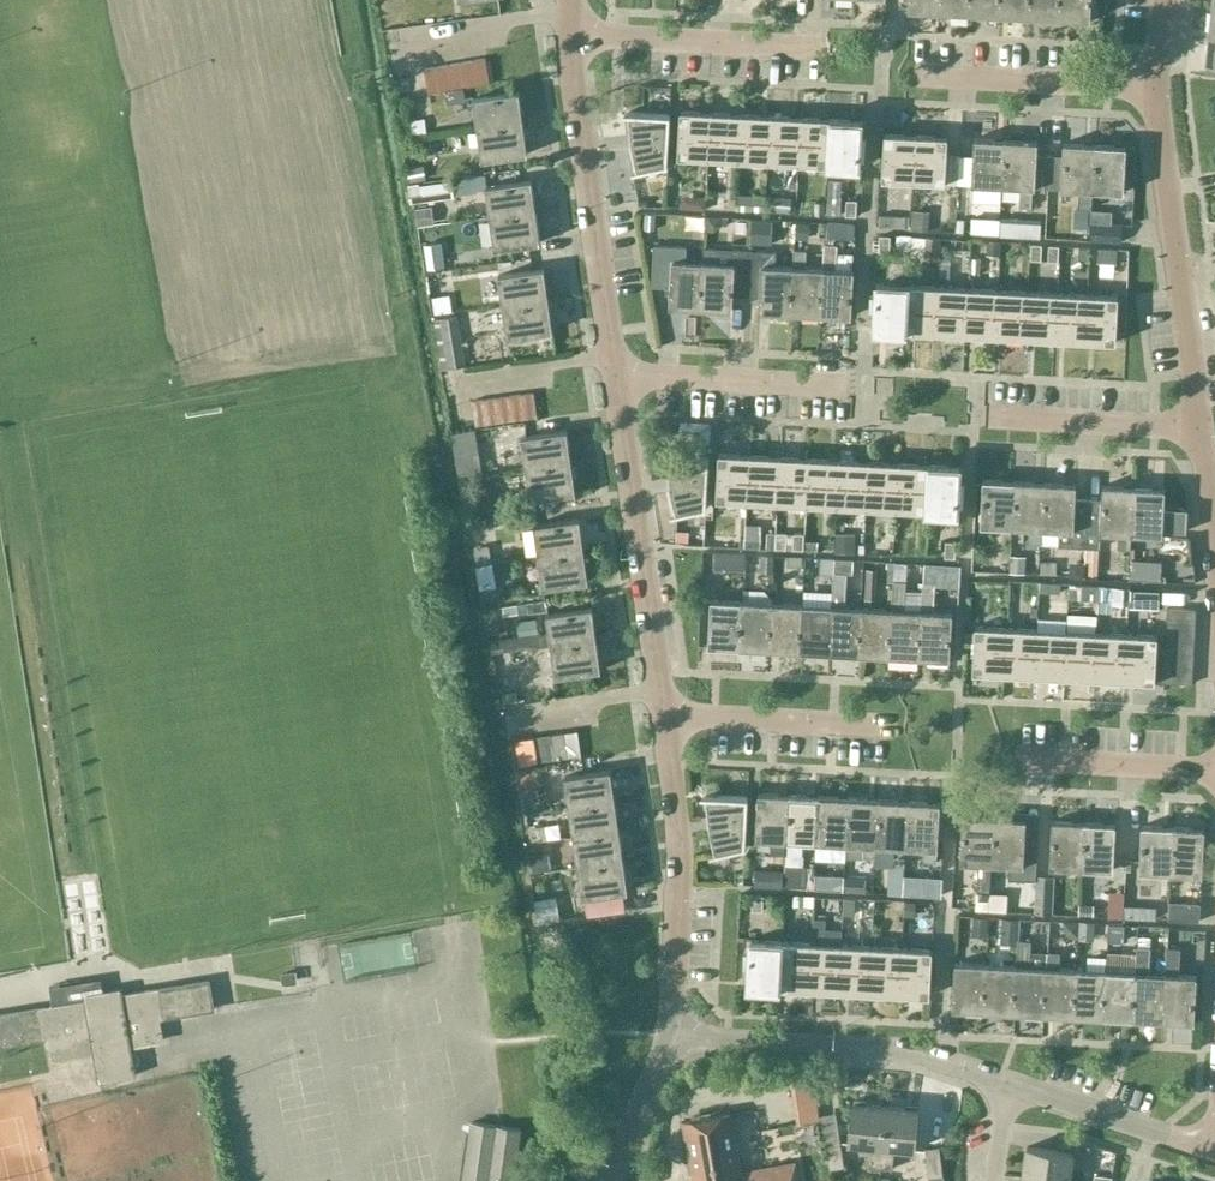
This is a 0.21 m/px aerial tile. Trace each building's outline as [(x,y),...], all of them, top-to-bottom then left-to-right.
[(462,14),(492,10),(490,0),(460,0),(462,14)] [(939,11),(939,0),(908,0),(908,9),(939,11)] [(968,13),(969,0),(939,0),(939,11),(968,13)] [(998,14),(999,0),(969,0),(968,13),(998,14)] [(1028,16),(1029,0),(999,0),(998,14),(1028,16)] [(1058,17),(1059,0),(1029,0),(1028,16),(1058,17)] [(1058,17),(1089,19),(1090,0),(1059,0),(1058,17)] [(1209,31),(1206,62),(1214,63),(1214,32),(1209,31)] [(473,60),(477,84),(490,82),(485,57),(473,60)] [(461,62),(465,86),(477,84),(473,60),(461,62)] [(449,64),(453,89),(465,86),(461,62),(449,64)] [(436,66),(440,91),(453,89),(449,64),(436,66)] [(440,91),(436,66),(424,68),(428,93),(440,91)] [(472,98),(476,128),(522,121),(518,91),(472,98)] [(677,156),(708,158),(710,112),(680,110),(677,156)] [(631,141),(668,143),(669,114),(627,111),(627,113),(631,141)] [(708,158),(738,159),(740,113),(710,112),(708,158)] [(738,159),(768,161),(770,115),(740,113),(738,159)] [(768,161),(798,163),(800,116),(770,115),(768,161)] [(798,163),(828,164),(830,118),(800,116),(798,163)] [(427,131),(424,117),(410,119),(412,134),(427,131)] [(830,118),(828,164),(859,166),(861,119),(830,118)] [(522,121),(476,128),(481,157),(527,151),(522,121)] [(946,137),(884,133),(881,180),(944,183),(944,182),(958,183),(960,152),(945,151),(946,137)] [(1002,186),(1005,139),(973,138),(971,184),(1002,186)] [(1047,188),(1047,180),(1048,169),(1049,154),(1035,153),(1036,141),(1005,139),(1002,186),(1021,187),(1020,205),(1032,206),(1033,187),(1047,188)] [(667,165),(668,143),(631,141),(637,171),(667,165)] [(1061,169),(1048,169),(1047,180),(1060,181),(1060,189),(1078,189),(1077,208),(1090,208),(1091,190),(1123,192),(1125,145),(1062,142),(1061,169)] [(442,189),(421,180),(415,196),(435,205),(442,189)] [(489,218),(535,211),(531,181),(485,187),(489,218)] [(707,188),(676,186),(675,204),(706,206),(707,188)] [(654,193),(639,192),(638,205),(653,206),(654,193)] [(765,194),(738,192),(737,209),(764,210),(765,194)] [(791,197),(771,195),(770,210),(790,212),(791,197)] [(857,200),(846,199),(845,215),(856,215),(857,200)] [(539,242),(535,211),(489,218),(494,248),(539,242)] [(653,212),(641,211),(640,232),(652,232),(653,212)] [(909,216),(880,214),(880,225),(909,226),(909,216)] [(823,223),(810,222),(809,238),(823,239),(823,223)] [(1119,241),(1120,223),(1090,222),(1089,239),(1119,241)] [(891,235),(880,235),(879,251),(890,251),(891,235)] [(971,239),(956,238),(955,253),(970,254),(971,239)] [(1001,241),(987,240),(986,254),(1000,255),(1001,241)] [(1043,244),(1031,243),(1030,259),(1042,259),(1043,244)] [(700,308),(703,247),(699,247),(698,261),(685,260),(686,246),(653,244),(651,286),(670,287),(669,306),(700,308)] [(1059,245),(1048,244),(1047,260),(1058,261),(1059,245)] [(1117,247),(1098,246),(1097,261),(1117,262),(1117,247)] [(732,295),(745,296),(748,249),(732,248),(731,263),(712,262),(713,247),(703,247),(700,308),(731,309),(732,295)] [(758,311),(789,312),(792,266),(775,265),(776,251),(748,249),(745,296),(759,296),(758,311)] [(819,314),(822,268),(806,267),(807,250),(793,249),(793,266),(792,266),(789,312),(819,314)] [(502,305),(548,299),(543,268),(497,274),(502,305)] [(853,269),(822,268),(819,314),(850,316),(853,269)] [(904,331),(906,285),(876,283),(873,329),(904,331)] [(934,332),(936,286),(906,285),(904,331),(934,332)] [(964,334),(966,288),(936,286),(934,332),(964,334)] [(994,336),(996,289),(966,288),(964,334),(994,336)] [(1024,337),(1026,291),(996,289),(994,336),(1024,337)] [(1054,339),(1056,292),(1026,291),(1024,337),(1054,339)] [(1084,340),(1086,294),(1056,292),(1054,339),(1084,340)] [(1117,296),(1086,294),(1084,340),(1114,342),(1117,296)] [(552,330),(548,299),(502,305),(506,336),(552,330)] [(465,364),(458,314),(440,316),(448,367),(465,364)] [(521,393),(525,418),(537,416),(534,392),(521,393)] [(509,395),(512,420),(525,418),(521,393),(509,395)] [(497,397),(500,422),(512,420),(509,395),(497,397)] [(484,399),(488,423),(500,422),(497,397),(484,399)] [(472,400),(476,425),(488,423),(484,399),(472,400)] [(520,436),(525,466),(571,460),(566,430),(520,436)] [(746,501),(749,454),(718,453),(716,499),(746,501)] [(776,502),(779,456),(749,454),(746,501),(776,502)] [(669,484),(706,486),(708,457),(666,455),(665,456),(669,485),(669,484)] [(806,504),(809,457),(779,456),(776,502),(806,504)] [(836,505),(839,459),(809,457),(806,504),(836,505)] [(866,507),(869,461),(839,459),(836,505),(866,507)] [(571,460),(525,466),(529,496),(575,490),(571,460)] [(896,508),(899,462),(869,461),(866,507),(896,508)] [(926,510),(929,464),(899,462),(896,508),(926,510)] [(959,465),(929,464),(926,510),(957,512),(959,465)] [(980,525),(1011,527),(1013,481),(982,479),(980,525)] [(1041,543),(1042,529),(1044,482),(1013,481),(1011,527),(1030,528),(1029,542),(1041,543)] [(1085,547),(1087,499),(1074,498),(1074,484),(1044,482),(1042,529),(1061,530),(1061,546),(1085,547)] [(705,507),(706,486),(669,484),(669,485),(675,514),(705,507)] [(1130,533),(1132,487),(1101,485),(1100,499),(1087,499),(1085,547),(1098,547),(1099,531),(1117,532),(1116,548),(1129,548),(1129,533),(1130,533)] [(1161,535),(1161,529),(1163,507),(1163,488),(1132,487),(1130,533),(1161,535)] [(1163,507),(1161,529),(1185,531),(1186,508),(1163,507)] [(537,556),(584,549),(579,519),(533,526),(537,556)] [(787,532),(776,532),(776,547),(786,548),(787,532)] [(804,533),(793,532),(792,548),(803,548),(804,533)] [(856,533),(837,532),(836,551),(855,552),(856,533)] [(767,535),(747,534),(746,547),(767,548),(767,535)] [(956,541),(946,540),(945,556),(955,557),(956,541)] [(486,547),(475,549),(477,561),(488,560),(486,547)] [(588,579),(584,549),(537,556),(542,586),(588,579)] [(773,555),(760,554),(760,571),(772,572),(773,555)] [(822,558),(808,557),(806,575),(821,576),(822,558)] [(1160,578),(1161,561),(1131,559),(1130,576),(1160,578)] [(1010,560),(1009,570),(1026,571),(1026,560),(1010,560)] [(1056,563),(1040,562),(1039,573),(1056,574),(1056,563)] [(877,568),(866,568),(864,598),(875,599),(877,568)] [(828,652),(858,653),(861,607),(844,606),(847,572),(834,572),(831,605),(828,652)] [(888,655),(918,656),(921,610),(904,609),(906,581),(894,580),(892,609),(891,609),(888,655)] [(922,582),(921,610),(918,656),(949,658),(951,612),(933,611),(934,582),(922,582)] [(1111,598),(1112,588),(1112,585),(1084,583),(1084,596),(1111,598)] [(1129,589),(1112,588),(1111,598),(1110,602),(1127,604),(1129,589)] [(1158,607),(1158,590),(1130,589),(1130,607),(1158,607)] [(708,645),(739,647),(741,601),(710,599),(708,645)] [(739,647),(769,648),(771,602),(741,601),(739,647)] [(771,602),(769,648),(799,650),(801,604),(771,602)] [(799,650),(828,652),(831,605),(801,604),(799,650)] [(858,653),(888,655),(891,609),(861,607),(858,653)] [(1167,607),(1166,622),(1194,623),(1194,608),(1167,607)] [(550,644),(550,646),(596,639),(592,609),(546,616),(548,631),(513,636),(515,648),(550,644)] [(1166,622),(1165,637),(1193,638),(1194,623),(1166,622)] [(972,672),(1004,673),(1007,627),(974,625),(974,630),(965,630),(965,647),(973,647),(972,672)] [(1004,673),(1036,675),(1038,629),(1007,627),(1004,673)] [(1036,675),(1068,677),(1070,630),(1038,629),(1036,675)] [(1068,677),(1099,678),(1102,632),(1070,630),(1068,677)] [(1099,678),(1131,680),(1133,634),(1102,632),(1099,678)] [(1164,667),(1165,652),(1155,652),(1156,635),(1133,634),(1131,680),(1163,681),(1164,667)] [(1165,637),(1165,652),(1192,653),(1193,638),(1165,637)] [(596,639),(550,646),(554,675),(601,669),(596,639)] [(1165,652),(1164,667),(1191,668),(1192,653),(1165,652)] [(1164,667),(1163,681),(1190,683),(1191,668),(1164,667)] [(577,729),(564,731),(568,757),(581,754),(577,729)] [(555,759),(568,757),(564,731),(551,734),(555,759)] [(555,759),(551,734),(534,737),(539,762),(555,759)] [(564,775),(569,806),(614,799),(610,769),(564,775)] [(786,840),(789,794),(758,792),(755,838),(786,840)] [(709,823),(746,825),(747,796),(705,794),(705,795),(709,824),(709,823)] [(816,842),(818,795),(789,794),(786,840),(816,842)] [(848,797),(818,795),(816,842),(846,843),(848,797)] [(875,856),(876,845),(878,798),(848,797),(846,843),(864,844),(863,855),(875,856)] [(905,864),(906,846),(908,800),(878,798),(876,845),(895,846),(894,864),(905,864)] [(569,806),(573,836),(619,829),(614,799),(569,806)] [(906,846),(923,847),(923,860),(936,860),(939,802),(908,800),(906,846)] [(1035,879),(1036,874),(1040,811),(1013,810),(1012,818),(993,816),(992,863),(1009,864),(1009,878),(1035,879)] [(992,863),(993,816),(962,815),(960,861),(979,862),(977,909),(989,910),(992,863)] [(1049,866),(1080,867),(1083,821),(1052,820),(1049,866)] [(1080,867),(1110,869),(1113,823),(1083,821),(1080,867)] [(745,846),(746,825),(709,823),(709,824),(715,853),(745,846)] [(1140,871),(1170,872),(1173,826),(1143,825),(1140,871)] [(1173,826),(1170,872),(1201,874),(1204,828),(1173,826)] [(573,836),(577,866),(623,859),(619,829),(573,836)] [(552,867),(549,851),(529,855),(532,870),(552,867)] [(804,855),(785,854),(784,868),(786,868),(785,887),(814,888),(815,865),(804,865),(804,855)] [(623,859),(577,866),(582,896),(585,896),(623,890),(628,889),(623,859)] [(779,870),(763,869),(763,884),(778,884),(779,870)] [(1036,874),(1035,879),(1037,879),(1035,912),(1053,913),(1055,875),(1036,874)] [(864,879),(848,878),(848,890),(863,891),(864,879)] [(919,882),(904,881),(904,892),(918,894),(919,882)] [(623,890),(585,896),(587,913),(626,908),(623,890)] [(763,894),(753,893),(752,909),(763,909),(763,894)] [(814,894),(794,893),(794,905),(814,906),(814,894)] [(856,897),(844,896),(843,913),(854,914),(856,897)] [(555,897),(534,900),(538,923),(558,920),(555,897)] [(1199,920),(1200,903),(1169,901),(1168,918),(1199,920)] [(1154,917),(1155,907),(1144,906),(1144,917),(1154,917)] [(988,917),(972,916),(971,935),(987,936),(988,917)] [(1013,1011),(1043,1013),(1045,967),(1030,966),(1031,939),(1018,938),(1019,918),(1001,917),(1000,942),(1018,943),(1016,965),(1013,1011)] [(1063,930),(1069,936),(1078,936),(1078,921),(1063,921),(1063,930)] [(778,986),(780,940),(750,939),(747,985),(778,986)] [(808,988),(810,942),(780,940),(778,986),(808,988)] [(838,990),(840,943),(810,942),(808,988),(838,990)] [(868,991),(870,945),(840,943),(838,990),(868,991)] [(898,993),(900,947),(870,945),(868,991),(898,993)] [(1135,972),(1132,1018),(1162,1019),(1165,973),(1149,972),(1151,946),(1137,945),(1136,972),(1135,972)] [(931,948),(900,947),(898,993),(928,994),(931,948)] [(1165,973),(1162,1019),(1193,1021),(1196,975),(1179,974),(1181,947),(1167,947),(1166,973),(1165,973)] [(952,1008),(983,1010),(986,964),(955,962),(952,1008)] [(983,1010),(1013,1011),(1016,965),(986,964),(983,1010)] [(1043,1013),(1073,1015),(1075,968),(1045,967),(1043,1013)] [(1073,1015),(1102,1016),(1105,970),(1075,968),(1073,1015)] [(282,982),(297,980),(296,970),(281,972),(282,982)] [(1105,970),(1102,1016),(1132,1018),(1135,972),(1105,970)] [(208,979),(122,994),(121,988),(83,994),(84,1000),(0,1014),(0,1043),(48,1035),(51,1058),(92,1051),(97,1081),(136,1074),(131,1045),(162,1039),(158,1017),(213,1008),(208,979)] [(878,1167),(884,1105),(852,1102),(848,1142),(868,1144),(865,1166),(878,1167)] [(918,1109),(884,1105),(878,1167),(892,1168),(894,1147),(915,1149),(918,1109)] [(839,1138),(838,1138),(834,1111),(820,1113),(825,1140),(830,1168),(844,1166),(839,1138)] [(794,1162),(740,1171),(730,1112),(683,1120),(693,1180),(798,1180),(794,1162)] [(520,1128),(493,1124),(471,1121),(462,1180),(512,1180),(520,1128)] [(928,1176),(942,1174),(939,1146),(924,1147),(928,1176)] [(1022,1177),(1054,1180),(1068,1180),(1072,1152),(1026,1146),(1022,1177)]
